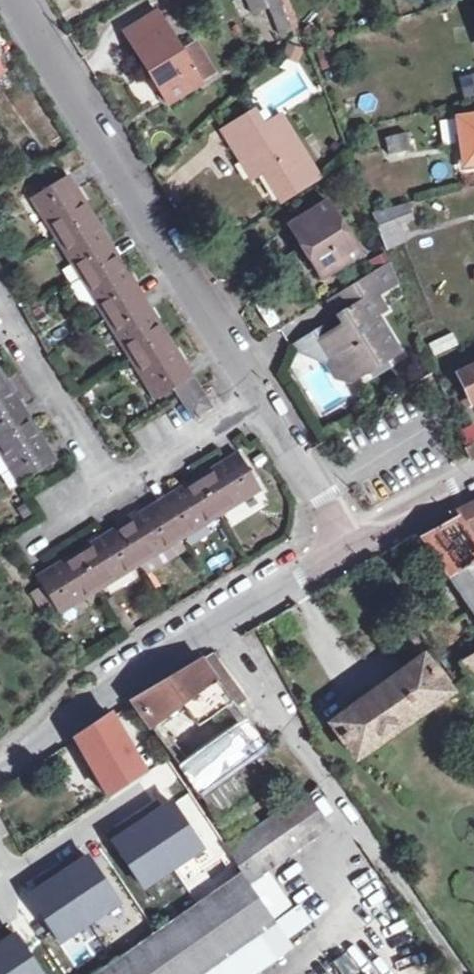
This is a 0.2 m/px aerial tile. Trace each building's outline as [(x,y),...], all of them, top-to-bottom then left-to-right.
[(291,25),(281,0),(246,0),(252,14),(271,7),(281,34),(293,30),(291,25)] [(291,25),(297,23),(289,0),(281,0),(291,25)] [(170,103),(200,84),(182,54),(157,13),(126,31),(170,103)] [(303,50),(290,43),(284,54),(297,61),(303,50)] [(196,46),(182,54),(200,84),(214,75),(196,46)] [(460,81),(465,95),(473,93),(473,77),(460,81)] [(264,171),(275,188),(291,179),(298,190),(318,179),(280,118),(259,131),(249,116),(224,131),(253,177),(264,171)] [(460,119),(465,165),(473,164),(473,117),(460,119)] [(407,132),(385,137),(391,154),(411,149),(407,132)] [(87,306),(96,301),(157,398),(175,387),(193,416),(211,406),(193,376),(68,175),(61,178),(57,171),(33,185),(38,193),(31,197),(80,276),(71,281),(70,286),(82,306),(87,306)] [(291,179),(275,188),(282,200),(298,190),(291,179)] [(329,201),(294,223),(312,251),(308,254),(323,278),(362,253),(329,201)] [(415,220),(409,203),(373,211),(388,249),(407,242),(401,226),(415,220)] [(312,251),(294,223),(290,226),(308,254),(312,251)] [(388,264),(338,295),(349,312),(340,317),(346,327),(320,343),(328,357),(340,361),(350,376),(359,379),(368,373),(369,364),(381,357),(391,358),(401,352),(379,316),(387,311),(387,309),(379,295),(396,285),(388,264)] [(349,312),(338,295),(329,301),(340,317),(349,312)] [(432,356),(457,348),(452,333),(427,342),(432,356)] [(470,396),(473,394),(473,367),(460,373),(470,396)] [(19,483),(55,461),(0,372),(0,452),(19,483)] [(60,613),(140,564),(182,539),(263,490),(240,454),(37,579),(43,587),(32,593),(45,614),(56,607),(60,613)] [(453,513),(458,521),(428,538),(473,605),(473,504),(453,513)] [(189,551),(182,539),(140,564),(147,576),(189,551)] [(459,662),(470,678),(473,675),(473,653),(459,662)] [(219,685),(235,706),(246,700),(211,654),(200,661),(219,685)] [(333,721),(358,758),(452,693),(428,657),(333,721)] [(240,838),(260,824),(243,800),(283,773),(266,748),(235,706),(219,685),(200,661),(169,679),(133,702),(200,795),(218,818),(215,819),(233,842),(240,838)] [(149,771),(113,715),(77,738),(113,794),(149,771)] [(170,787),(110,829),(155,894),(216,853),(170,787)] [(260,824),(240,838),(264,872),(329,828),(306,793),(260,824)] [(224,848),(240,874),(275,924),(292,912),(264,872),(240,838),(233,842),(224,848)] [(89,844),(29,886),(74,951),(135,909),(89,844)] [(240,874),(97,973),(204,973),(275,924),(240,874)] [(0,935),(0,973),(43,973),(11,928),(0,935)]
